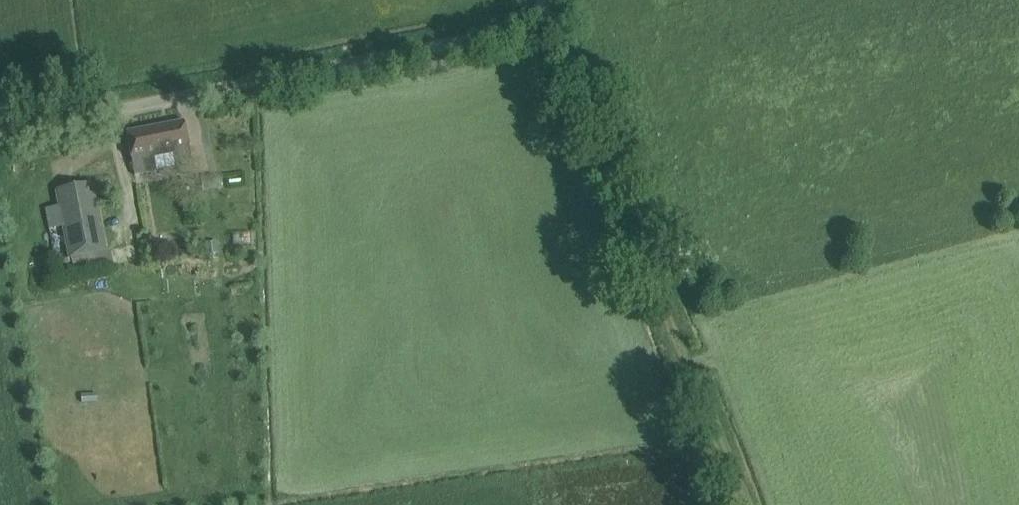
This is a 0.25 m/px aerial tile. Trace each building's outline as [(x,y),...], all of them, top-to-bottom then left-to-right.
[(184,122),(127,133),(127,132),(126,133),(135,175),(193,164),(184,122)] [(57,191),(74,276),(114,268),(110,250),(105,251),(92,184),(57,191)]
